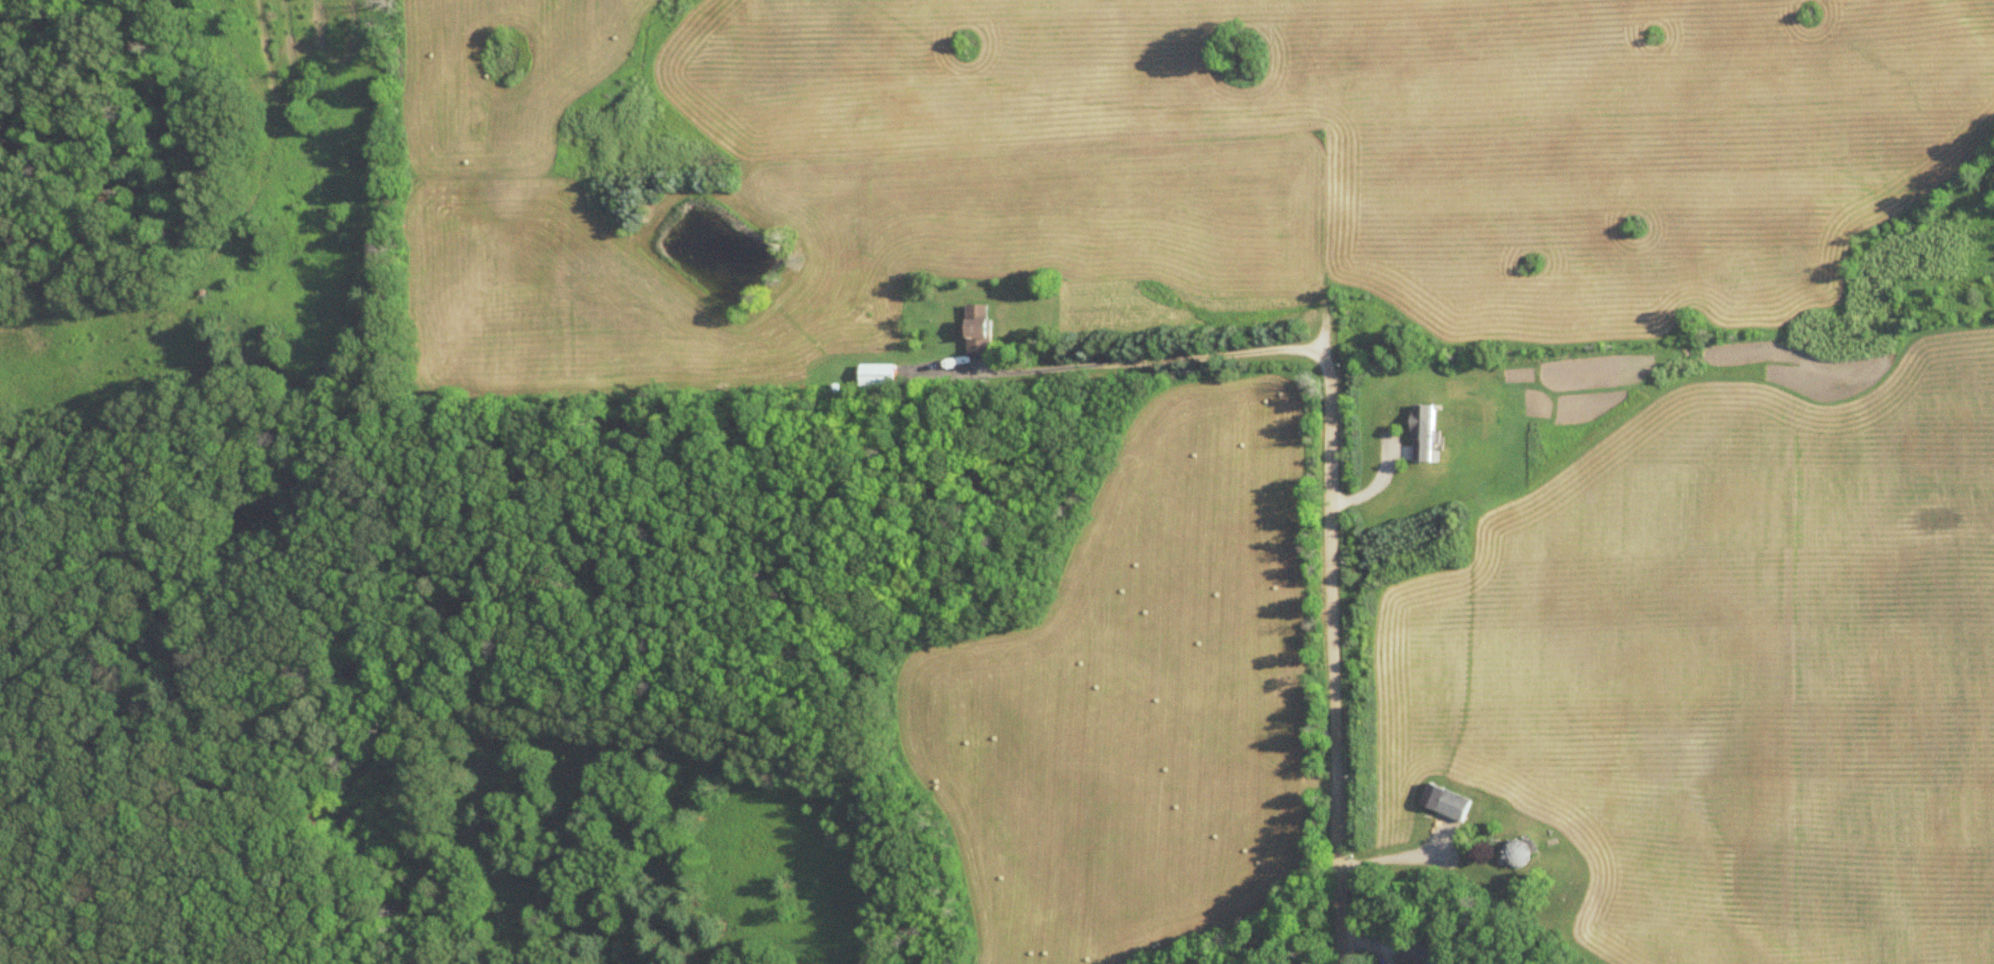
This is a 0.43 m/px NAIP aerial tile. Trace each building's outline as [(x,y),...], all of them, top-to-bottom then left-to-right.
[(995,304),(970,304),(969,354),(994,354),(995,304)] [(893,385),(893,364),(860,364),(860,385),(893,385)] [(1439,462),(1439,406),(1417,406),(1417,462),(1439,462)] [(1466,822),(1475,799),(1430,782),(1421,805),(1466,822)]
